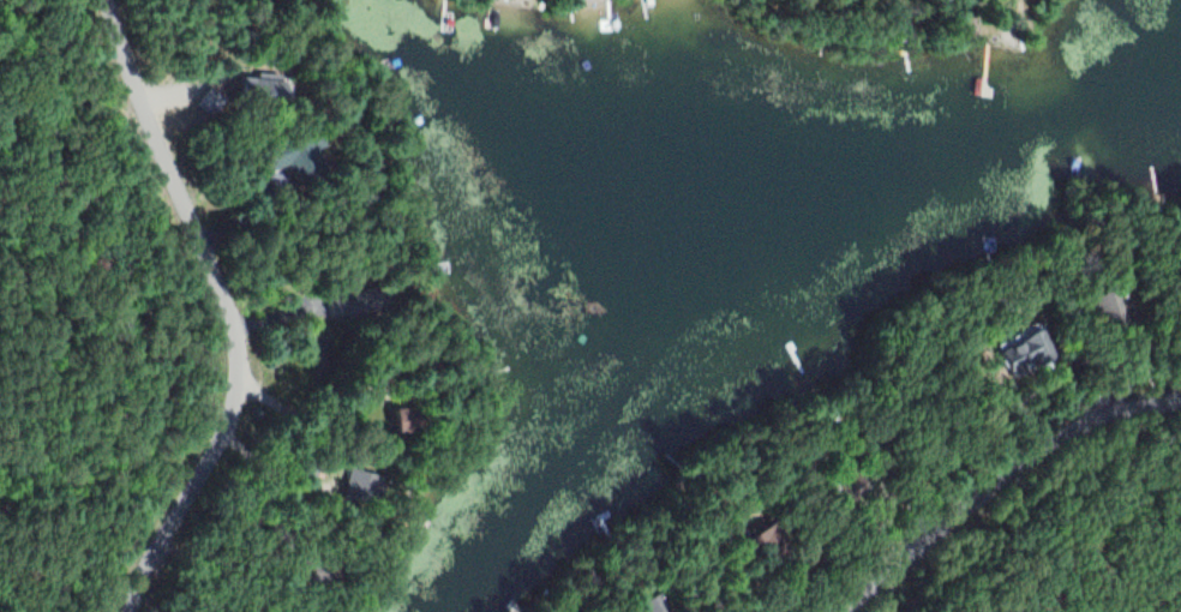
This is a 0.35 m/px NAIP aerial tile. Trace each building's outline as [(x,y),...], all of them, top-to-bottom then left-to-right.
[(276,105),(280,74),(257,72),(256,77),(236,74),(233,100),(276,105)] [(291,180),(322,171),(311,132),(259,147),(267,173),(288,167),(291,180)] [(1130,320),(1116,285),(1091,295),(1106,330),(1130,320)] [(1025,339),(1001,348),(1012,375),(1055,357),(1043,326),(1023,334),(1025,339)] [(388,407),(388,430),(414,430),(414,407),(388,407)] [(382,478),(351,467),(341,496),(372,507),(382,478)] [(792,547),(772,519),(738,543),(758,571),(792,547)] [(315,584),(321,563),(296,555),(289,577),(315,584)] [(658,592),(639,601),(645,611),(668,611),(658,592)]
